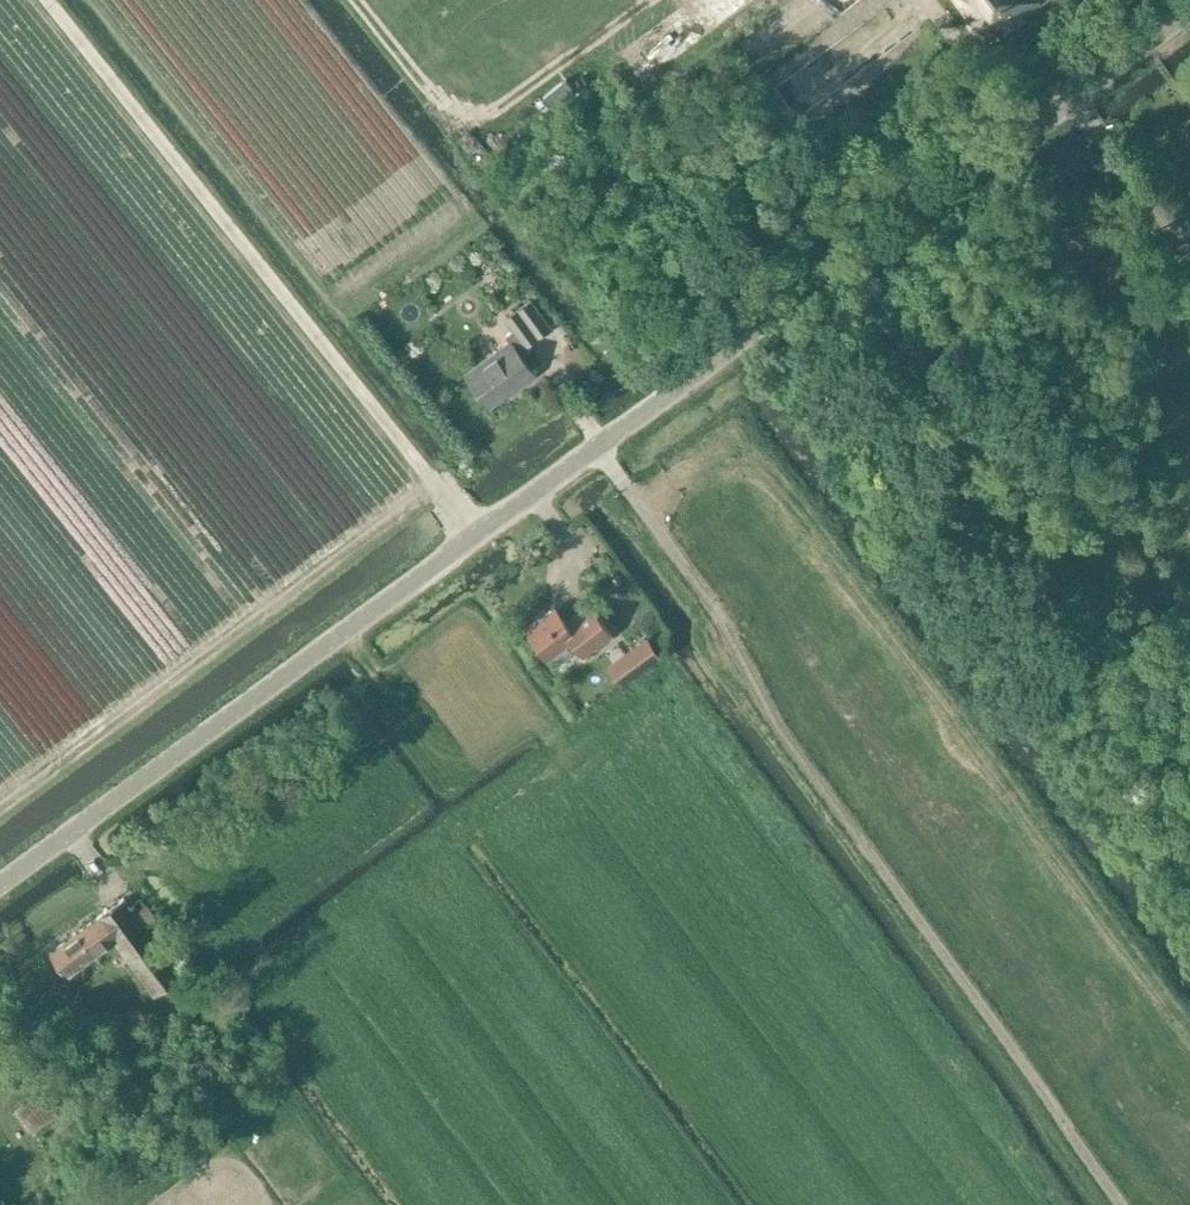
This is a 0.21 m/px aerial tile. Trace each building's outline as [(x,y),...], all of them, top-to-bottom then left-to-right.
[(792,33),(814,36),(819,0),(816,0),(797,0),(792,33)] [(986,41),(1042,0),(955,0),(986,41)] [(1178,126),(1189,142),(1189,117),(1178,126)] [(509,339),(464,372),(490,405),(536,372),(523,357),(530,352),(530,349),(526,344),(549,327),(530,299),(504,317),(512,330),(506,335),(509,339)] [(571,641),(584,656),(614,633),(591,601),(568,619),(556,604),(525,628),(547,658),(571,641)] [(648,639),(625,656),(636,671),(660,654),(648,639)] [(154,996),(182,973),(147,926),(158,919),(144,897),(133,903),(126,894),(50,950),(66,973),(113,939),(154,996)] [(52,1103),(43,1089),(17,1107),(33,1132),(71,1106),(63,1096),(52,1103)]
